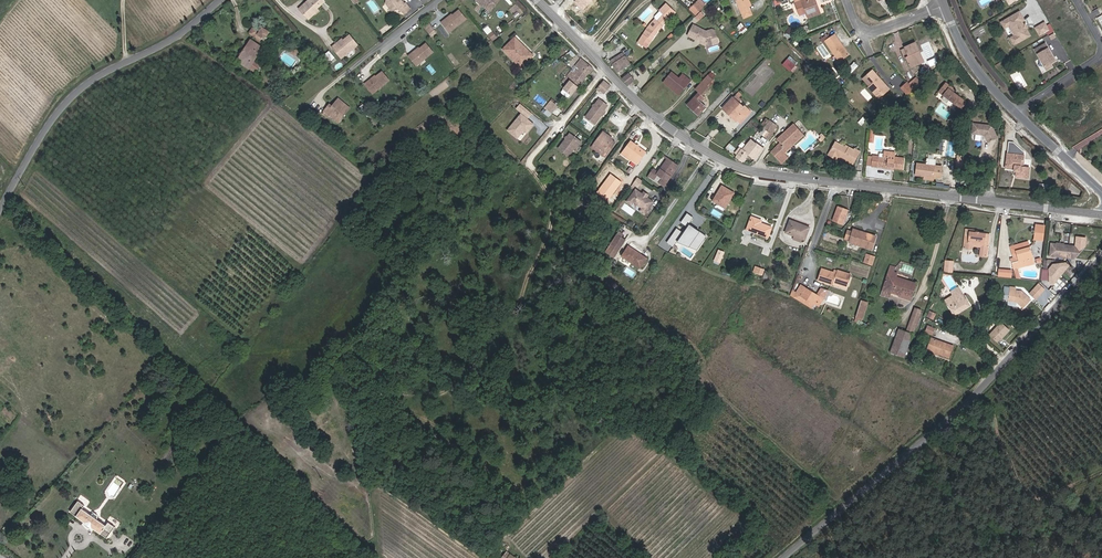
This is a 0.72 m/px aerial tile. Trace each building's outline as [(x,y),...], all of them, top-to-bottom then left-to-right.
[(324,1),(323,0),(309,0),(299,8),(308,19),(313,14),(312,13),(316,9),(324,1)] [(401,0),(386,0),(386,4),(391,11),(396,7),(398,9),(399,8),(405,14),(411,9),(406,3),(405,4),(403,2),(402,1),(401,0)] [(498,0),(476,0),(486,8),(490,4),(493,7),(498,0)] [(748,0),(736,0),(744,18),(751,15),(748,7),(750,6),(748,0)] [(815,0),(801,0),(795,2),(798,12),(805,9),(806,13),(808,18),(819,14),(815,5),(817,5),(815,0)] [(696,15),(704,7),(698,1),(690,9),(696,15)] [(646,48),(659,28),(660,29),(662,26),(662,25),(675,13),(666,4),(660,10),(660,11),(654,17),(655,19),(651,23),(647,29),(638,42),(639,43),(645,47),(646,48)] [(453,29),(466,19),(459,10),(452,15),(451,17),(450,15),(441,22),(446,28),(450,26),(453,29)] [(698,21),(704,15),(701,12),(695,17),(698,21)] [(1013,15),(1005,20),(1009,26),(1014,35),(1010,38),(1014,45),(1030,36),(1025,28),(1024,29),(1023,26),(1024,26),(1021,22),(1024,20),(1021,16),(1015,19),(1013,15)] [(1048,30),(1044,23),(1035,28),(1039,35),(1048,30)] [(433,30),(428,24),(425,27),(429,33),(433,30),(434,29),(433,30)] [(746,29),(741,24),(737,28),(742,33),(746,29)] [(718,40),(716,31),(712,29),(706,31),(693,25),(688,36),(696,40),(698,41),(700,40),(707,43),(718,40)] [(259,41),(262,37),(264,38),(269,32),(262,28),(261,30),(254,26),(249,33),(257,38),(257,39),(259,41)] [(825,41),(830,37),(828,34),(820,39),(822,42),(825,41)] [(341,58),(358,45),(350,35),(343,40),(344,41),(342,43),(340,40),(332,47),(341,58)] [(849,55),(842,44),(841,45),(834,35),(830,37),(825,41),(839,61),(849,55)] [(522,44),(515,37),(513,38),(520,45),(522,44)] [(533,55),(522,44),(520,45),(513,38),(502,49),(521,68),(533,55)] [(261,64),(254,60),(262,48),(251,40),(243,53),(246,55),(241,62),(255,72),(261,64)] [(921,63),(916,53),(919,51),(915,43),(904,47),(905,48),(901,50),(905,58),(906,57),(910,68),(921,63)] [(420,63),(433,52),(426,44),(419,49),(418,50),(417,49),(408,56),(413,62),(417,59),(420,63)] [(1045,44),(1034,50),(1046,70),(1052,67),(1050,64),(1055,61),(1045,44)] [(334,58),(329,51),(325,55),(330,61),(334,58)] [(612,64),(625,56),(623,52),(610,61),(612,64)] [(241,62),(246,55),(243,53),(238,60),(241,62)] [(631,64),(625,56),(612,64),(617,73),(631,64)] [(578,77),(582,72),(587,75),(592,69),(581,59),(575,66),(579,68),(574,74),(578,77)] [(794,65),(787,60),(784,63),(791,69),(794,65)] [(878,77),(872,70),(863,79),(870,86),(869,87),(876,96),(880,92),(883,95),(889,89),(884,83),(883,84),(877,78),(878,77)] [(566,85),(574,74),(571,71),(562,82),(566,85)] [(376,91),(389,80),(382,72),(376,77),(374,78),(373,77),(365,84),(369,90),(373,87),(376,91)] [(578,77),(574,74),(566,85),(561,91),(561,93),(567,98),(568,98),(587,75),(582,72),(578,77)] [(628,86),(635,80),(629,73),(621,79),(628,86)] [(681,92),(690,81),(683,74),(679,79),(671,73),(664,81),(674,89),(675,87),(681,92)] [(708,86),(714,80),(708,75),(703,81),(708,86)] [(914,89),(921,83),(916,77),(909,83),(914,89)] [(604,93),(610,86),(604,81),(598,88),(600,90),(604,93)] [(679,95),(681,92),(675,87),(674,89),(664,81),(663,82),(679,95)] [(702,95),(709,87),(708,86),(703,81),(695,89),(702,95)] [(909,83),(907,82),(901,87),(908,95),(914,89),(909,83)] [(952,92),(949,89),(950,86),(946,83),(939,92),(961,109),(966,102),(952,92)] [(705,107),(700,102),(704,98),(698,93),(687,105),(692,109),(692,108),(696,112),(696,113),(698,115),(705,107)] [(750,112),(747,109),(744,111),(742,109),(742,108),(738,103),(741,100),(738,98),(740,96),(737,93),(723,108),(727,112),(728,111),(733,116),(732,117),(736,121),(737,119),(740,122),(750,112)] [(338,116),(347,106),(338,99),(332,106),(330,108),(328,106),(322,114),(326,117),(328,114),(335,120),(338,116)] [(603,110),(607,105),(599,99),(585,117),(595,124),(604,111),(603,110)] [(552,114),(558,106),(551,100),(544,108),(552,114)] [(527,118),(531,113),(519,103),(515,108),(527,118)] [(520,112),(505,129),(516,139),(523,131),(526,133),(534,124),(520,112)] [(776,126),(769,121),(763,128),(767,132),(770,134),(773,130),(776,126)] [(783,153),(803,135),(793,124),(777,139),(780,143),(771,152),(781,163),(787,158),(783,153)] [(997,138),(994,130),(987,125),(974,124),(972,133),(985,135),(988,141),(997,138)] [(607,154),(615,143),(611,140),(606,136),(607,135),(603,131),(594,144),(607,154)] [(769,140),(772,135),(770,134),(767,132),(764,136),(769,140)] [(574,148),(577,145),(578,146),(581,142),(569,134),(559,148),(569,156),(574,148)] [(755,160),(763,148),(756,143),(755,143),(751,139),(742,149),(741,149),(736,157),(742,162),(748,154),(755,160)] [(637,165),(646,152),(631,140),(621,153),(637,165)] [(1020,166),(1021,160),(1024,160),(1025,152),(1013,142),(1008,141),(1006,158),(1008,158),(1008,162),(1006,162),(1005,168),(1014,169),(1016,169),(1016,171),(1016,176),(1028,178),(1029,167),(1023,166),(1020,166)] [(852,164),(860,151),(854,149),(854,150),(849,147),(847,150),(845,149),(845,147),(835,142),(830,151),(837,155),(838,156),(852,164)] [(607,154),(594,144),(591,148),(604,157),(607,154)] [(872,156),(871,166),(877,166),(877,165),(882,166),(882,167),(887,168),(887,165),(893,166),(893,168),(903,169),(904,158),(894,157),(895,153),(884,151),(883,157),(883,158),(878,158),(878,157),(872,156)] [(926,164),(917,163),(915,175),(924,176),(934,177),(940,178),(942,166),(935,165),(935,160),(927,159),(926,164)] [(664,186),(678,166),(668,160),(667,162),(668,163),(667,165),(664,163),(658,172),(653,169),(649,176),(654,179),(657,175),(662,178),(659,183),(664,186)] [(593,193),(598,186),(594,183),(589,190),(593,193)] [(725,208),(732,195),(726,191),(727,189),(722,186),(713,201),(725,208)] [(642,194),(635,189),(626,202),(631,205),(633,202),(642,208),(640,211),(645,215),(654,202),(647,197),(642,194)] [(708,208),(701,204),(697,211),(704,215),(708,208)] [(842,224),(848,210),(838,206),(832,221),(842,224)] [(687,213),(681,222),(687,226),(693,218),(687,213)] [(771,227),(760,223),(761,220),(751,217),(746,230),(768,237),(771,227)] [(805,240),(809,227),(790,220),(785,233),(794,236),(802,239),(805,240)] [(701,233),(690,225),(678,242),(685,245),(688,241),(698,249),(704,239),(699,236),(701,233)] [(1042,240),(1044,226),(1036,225),(1034,239),(1042,240)] [(677,228),(667,242),(673,247),(683,233),(677,228)] [(872,249),(876,236),(864,232),(864,235),(853,231),(849,243),(872,249)] [(987,257),(989,234),(975,232),(969,232),(969,237),(965,236),(964,248),(972,249),(972,246),(981,247),(980,256),(987,257)] [(614,258),(626,240),(622,237),(617,234),(605,252),(614,258)] [(1077,236),(1076,244),(1086,245),(1087,237),(1077,236)] [(698,249),(688,241),(685,245),(697,250),(698,249)] [(1018,268),(1034,264),(1028,242),(1018,245),(1019,250),(1016,251),(1019,261),(1012,263),(1013,268),(1018,267),(1018,268)] [(1074,259),(1081,250),(1080,247),(1051,243),(1049,256),(1074,259)] [(1019,250),(1018,245),(1011,247),(1014,258),(1011,259),(1012,263),(1019,261),(1016,251),(1019,250)] [(646,258),(628,246),(622,256),(640,268),(646,258)] [(717,249),(711,259),(716,261),(721,252),(717,249)] [(866,253),(863,262),(872,265),(875,256),(866,253)] [(952,272),(953,261),(945,261),(944,272),(952,272)] [(1052,285),(1069,266),(1065,263),(1053,264),(1049,269),(1049,282),(1052,285)] [(597,277),(603,267),(599,265),(592,275),(597,277)] [(847,286),(850,274),(838,270),(837,274),(833,273),(822,269),(818,280),(832,285),(832,284),(833,281),(847,286)] [(1011,278),(1011,271),(999,269),(998,277),(1011,278)] [(912,297),(916,283),(909,281),(908,282),(896,278),(897,274),(894,273),(894,272),(889,271),(881,295),(889,298),(891,293),(899,295),(900,293),(912,297)] [(793,297),(796,293),(793,292),(799,275),(798,275),(790,296),(793,297)] [(1051,286),(1045,280),(1042,283),(1049,289),(1051,286)] [(823,299),(801,285),(796,293),(793,297),(800,301),(803,297),(815,304),(816,302),(820,304),(823,299)] [(1030,300),(1021,291),(1015,291),(1015,287),(1010,287),(1008,301),(1012,301),(1017,302),(1023,308),(1030,300)] [(1046,305),(1053,293),(1045,288),(1037,299),(1046,305)] [(1035,299),(1039,295),(1033,290),(1030,294),(1035,299)] [(969,306),(960,291),(953,295),(945,300),(954,315),(969,306)] [(815,304),(803,297),(800,301),(812,309),(815,304)] [(862,320),(867,303),(861,301),(855,321),(858,322),(859,319),(862,320)] [(913,333),(921,310),(914,308),(906,330),(913,333)] [(997,342),(1009,330),(1001,323),(990,335),(997,342)] [(932,335),(935,328),(928,325),(925,332),(932,335)] [(904,358),(913,334),(898,329),(890,352),(904,358)] [(949,357),(953,346),(932,338),(928,349),(939,353),(949,357)] [(380,384),(388,369),(379,364),(371,379),(380,384)] [(98,519),(98,515),(95,513),(91,515),(82,509),(85,506),(78,501),(70,512),(85,522),(85,523),(92,528),(107,538),(115,527),(108,522),(106,526),(98,519)]
